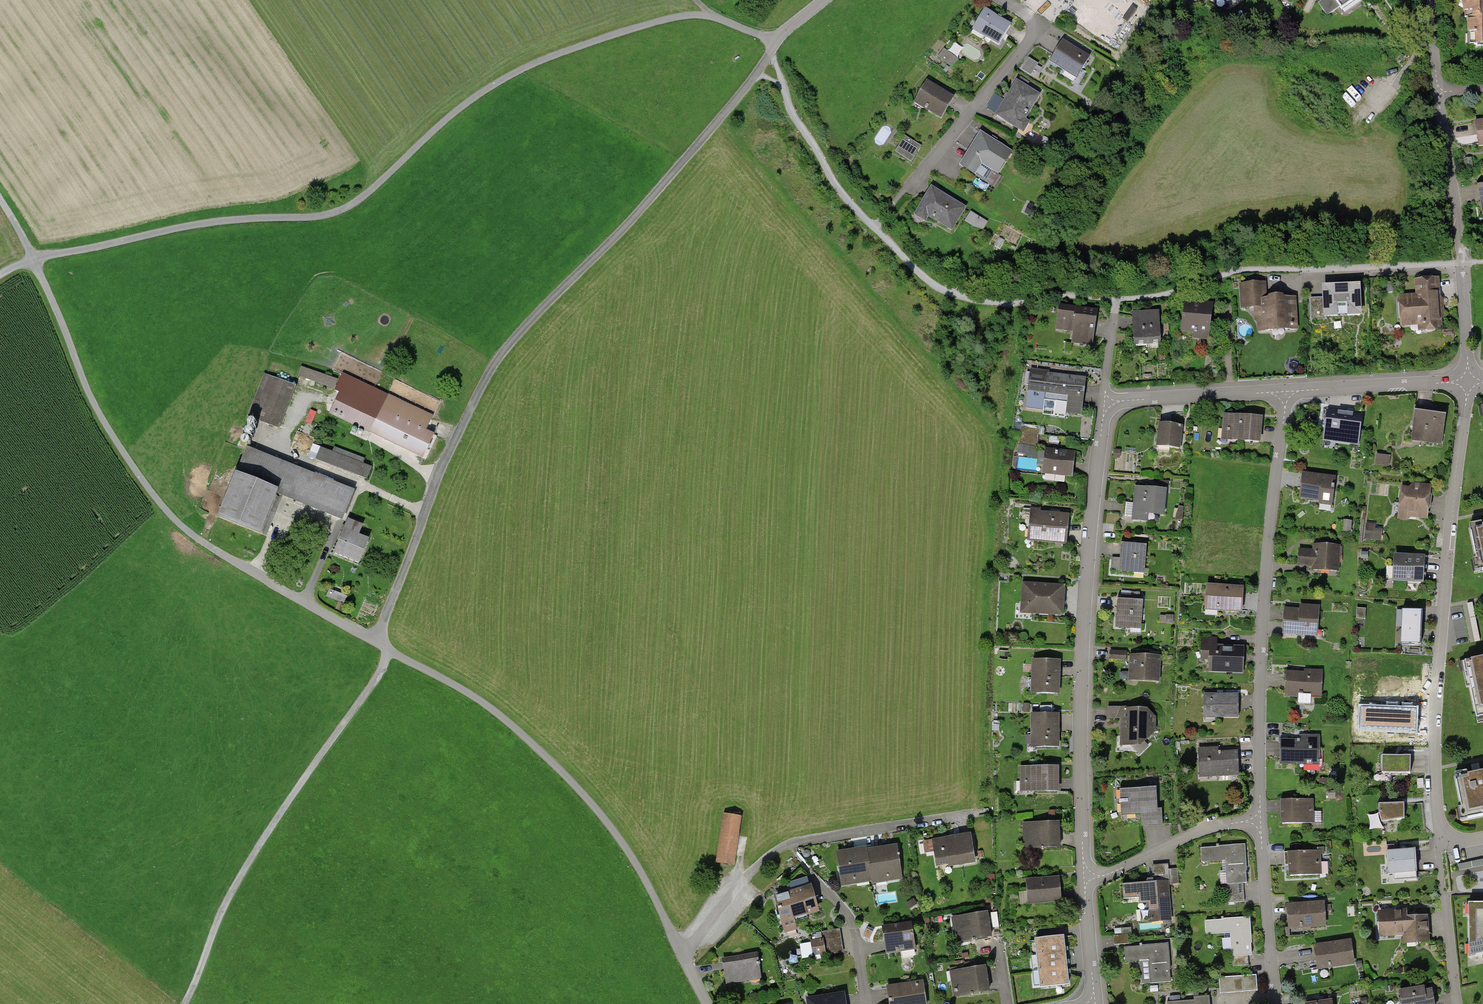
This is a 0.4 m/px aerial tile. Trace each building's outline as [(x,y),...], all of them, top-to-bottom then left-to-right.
[(1315,3),(1325,18),(1353,0),(1320,0),(1315,3)] [(1456,21),(1462,21),(1462,47),(1482,47),(1482,0),(1456,0),(1456,21)] [(1012,25),(983,6),(969,28),(998,46),(1012,25)] [(1087,57),(1059,40),(1046,63),(1073,80),(1087,57)] [(958,59),(943,49),(938,57),(953,67),(958,59)] [(1030,57),(1023,68),(1033,74),(1040,63),(1030,57)] [(951,96),(923,80),(910,103),(938,119),(951,96)] [(1014,81),(993,117),(1021,134),(1028,122),(1024,119),(1038,96),(1014,81)] [(1471,122),(1475,149),(1482,147),(1482,120),(1471,122)] [(1033,127),(1030,133),(1041,138),(1044,132),(1033,127)] [(976,131),(955,168),(971,177),(978,165),(994,174),(1009,150),(976,131)] [(903,135),(892,152),(910,164),(921,147),(903,135)] [(1473,186),(1478,217),(1482,216),(1482,185),(1473,186)] [(911,215),(923,222),(925,218),(949,232),(963,208),(928,187),(911,215)] [(969,212),(962,224),(980,234),(986,222),(969,212)] [(1413,295),(1395,296),(1397,325),(1416,324),(1417,331),(1441,330),(1438,279),(1412,280),(1413,295)] [(1263,282),(1238,283),(1239,309),(1256,308),(1257,331),(1295,330),(1294,296),(1263,297),(1263,282)] [(1317,298),(1308,298),(1309,317),(1357,315),(1355,284),(1316,286),(1317,298)] [(1213,307),(1185,304),(1181,334),(1210,337),(1213,307)] [(1096,313),(1059,309),(1056,334),(1072,336),(1071,346),(1092,348),(1094,329),(1096,313)] [(1161,313),(1133,313),(1133,325),(1133,343),(1161,343),(1161,313)] [(341,381),(310,368),(306,377),(337,390),(341,381)] [(1086,376),(1027,368),(1025,389),(1045,392),(1044,399),(1064,402),(1062,414),(1080,417),(1083,395),(1086,376)] [(303,389),(270,375),(253,416),(287,429),(303,389)] [(385,407),(348,389),(336,412),(432,461),(444,437),(431,430),(437,418),(392,395),(385,407)] [(1342,411),(1328,409),(1323,439),(1358,444),(1362,414),(1342,411)] [(1423,410),(1415,409),(1411,439),(1442,443),(1446,413),(1423,410)] [(1261,416),(1224,413),(1222,439),(1259,442),(1259,436),(1261,416)] [(1165,423),(1154,422),(1152,445),(1177,448),(1179,425),(1165,423)] [(1039,429),(1020,427),(1017,455),(1035,457),(1039,429)] [(1075,450),(1046,447),(1043,473),(1073,476),(1074,468),(1075,450)] [(374,469),(324,448),(320,458),(369,479),(374,469)] [(360,493),(255,450),(227,518),(273,536),(290,496),(349,520),(360,493)] [(1379,454),(1378,461),(1390,463),(1391,455),(1379,454)] [(1334,477),(1301,471),(1297,498),(1329,503),(1334,477)] [(1407,490),(1398,489),(1395,519),(1408,520),(1408,517),(1424,519),(1428,484),(1408,481),(1407,490)] [(1163,490),(1133,487),(1129,520),(1144,522),(1145,513),(1160,514),(1163,490)] [(1066,535),(1068,513),(1031,509),(1028,538),(1065,542),(1066,535)] [(369,528),(355,522),(341,555),(366,566),(376,542),(366,537),(369,528)] [(1383,539),(1384,523),(1367,522),(1366,537),(1383,539)] [(1146,544),(1121,542),(1120,558),(1112,558),(1112,569),(1144,572),(1146,544)] [(1310,549),(1295,549),(1295,566),(1310,566),(1310,570),(1338,571),(1339,545),(1311,545),(1310,549)] [(1420,557),(1390,555),(1388,580),(1419,581),(1420,557)] [(1065,585),(1023,582),(1021,612),(1063,615),(1064,599),(1065,585)] [(1241,588),(1203,585),(1202,610),(1240,613),(1241,588)] [(1140,600),(1114,599),(1113,627),(1139,628),(1140,600)] [(1317,609),(1280,607),(1279,635),(1316,636),(1317,609)] [(1423,610),(1397,609),(1396,643),(1421,644),(1422,634),(1422,617),(1423,610)] [(1477,639),(1482,638),(1476,612),(1470,614),(1477,639)] [(1217,638),(1200,637),(1200,659),(1206,659),(1206,670),(1240,671),(1241,644),(1217,643),(1217,638)] [(1126,651),(1111,650),(1110,654),(1110,658),(1126,659),(1126,651)] [(1160,655),(1131,654),(1130,680),(1159,680),(1160,655)] [(1467,661),(1479,721),(1482,720),(1482,657),(1467,661)] [(1060,659),(1033,658),(1032,692),(1059,693),(1059,670),(1060,659)] [(1320,673),(1283,671),(1282,696),(1319,697),(1320,673)] [(1234,695),(1200,694),(1200,718),(1234,718),(1234,695)] [(1418,707),(1358,705),(1357,731),(1417,733),(1418,707)] [(1142,708),(1105,707),(1105,716),(1118,716),(1117,745),(1132,745),(1152,735),(1152,719),(1142,708)] [(1059,713),(1032,713),(1032,746),(1058,747),(1058,724),(1059,713)] [(1316,738),(1276,738),(1276,766),(1316,765),(1316,738)] [(1215,748),(1195,749),(1197,778),(1236,776),(1235,752),(1215,753),(1215,748)] [(1405,756),(1376,755),(1376,775),(1404,776),(1405,756)] [(1058,765),(1020,766),(1021,791),(1059,790),(1059,785),(1058,765)] [(1460,777),(1468,817),(1482,814),(1482,772),(1460,777)] [(1156,787),(1120,788),(1121,814),(1142,813),(1142,824),(1152,824),(1163,823),(1162,808),(1157,808),(1156,787)] [(1311,799),(1277,799),(1277,824),(1311,824),(1311,799)] [(1397,802),(1373,804),(1374,822),(1399,820),(1397,802)] [(740,815),(719,812),(712,861),(732,864),(740,815)] [(1060,822),(1024,823),(1025,848),(1060,847),(1060,839),(1060,822)] [(964,835),(932,840),(937,867),(969,862),(964,835)] [(892,842),(832,852),(837,887),(898,878),(892,842)] [(1244,842),(1198,846),(1200,863),(1221,862),(1223,883),(1228,884),(1229,903),(1244,902),(1242,884),(1247,883),(1244,842)] [(1415,848),(1386,849),(1388,874),(1395,873),(1395,879),(1417,878),(1416,860),(1415,848)] [(1317,850),(1283,852),(1285,876),(1318,875),(1317,850)] [(1482,867),(1482,858),(1460,862),(1461,870),(1482,867)] [(1059,876),(1026,879),(1028,902),(1061,900),(1061,894),(1059,876)] [(1168,879),(1118,882),(1119,899),(1139,898),(1141,922),(1171,920),(1168,879)] [(805,883),(767,893),(778,934),(792,930),(789,918),(813,912),(805,883)] [(1319,902),(1283,905),(1284,929),(1321,926),(1319,902)] [(1468,958),(1482,956),(1482,905),(1468,905),(1468,958)] [(1403,908),(1376,910),(1377,936),(1405,935),(1403,908)] [(985,911),(952,916),(956,942),(990,936),(985,911)] [(1428,925),(1427,916),(1405,918),(1407,944),(1429,942),(1428,925)] [(1248,917),(1204,920),(1205,934),(1228,933),(1230,958),(1250,956),(1248,917)] [(877,926),(881,954),(911,949),(907,921),(877,926)] [(817,939),(805,941),(807,958),(841,952),(837,928),(816,931),(817,939)] [(1064,938),(1035,941),(1041,989),(1069,986),(1064,938)] [(1349,940),(1310,945),(1313,968),(1352,963),(1349,940)] [(1165,942),(1122,946),(1123,961),(1138,959),(1140,986),(1169,983),(1165,942)] [(755,951),(719,957),(724,987),(760,981),(755,951)] [(983,966),(948,971),(950,988),(955,987),(956,994),(986,990),(983,966)] [(1257,990),(1256,974),(1220,977),(1221,993),(1239,991),(1257,990)] [(882,986),(885,1003),(922,1003),(919,980),(882,986)] [(1394,992),(1396,1003),(1392,1003),(1429,1003),(1426,986),(1394,992)] [(802,998),(803,1003),(842,1003),(840,991),(802,998)] [(1167,1001),(1168,1003),(1210,1003),(1209,995),(1197,996),(1194,996),(1194,999),(1167,1001)]
